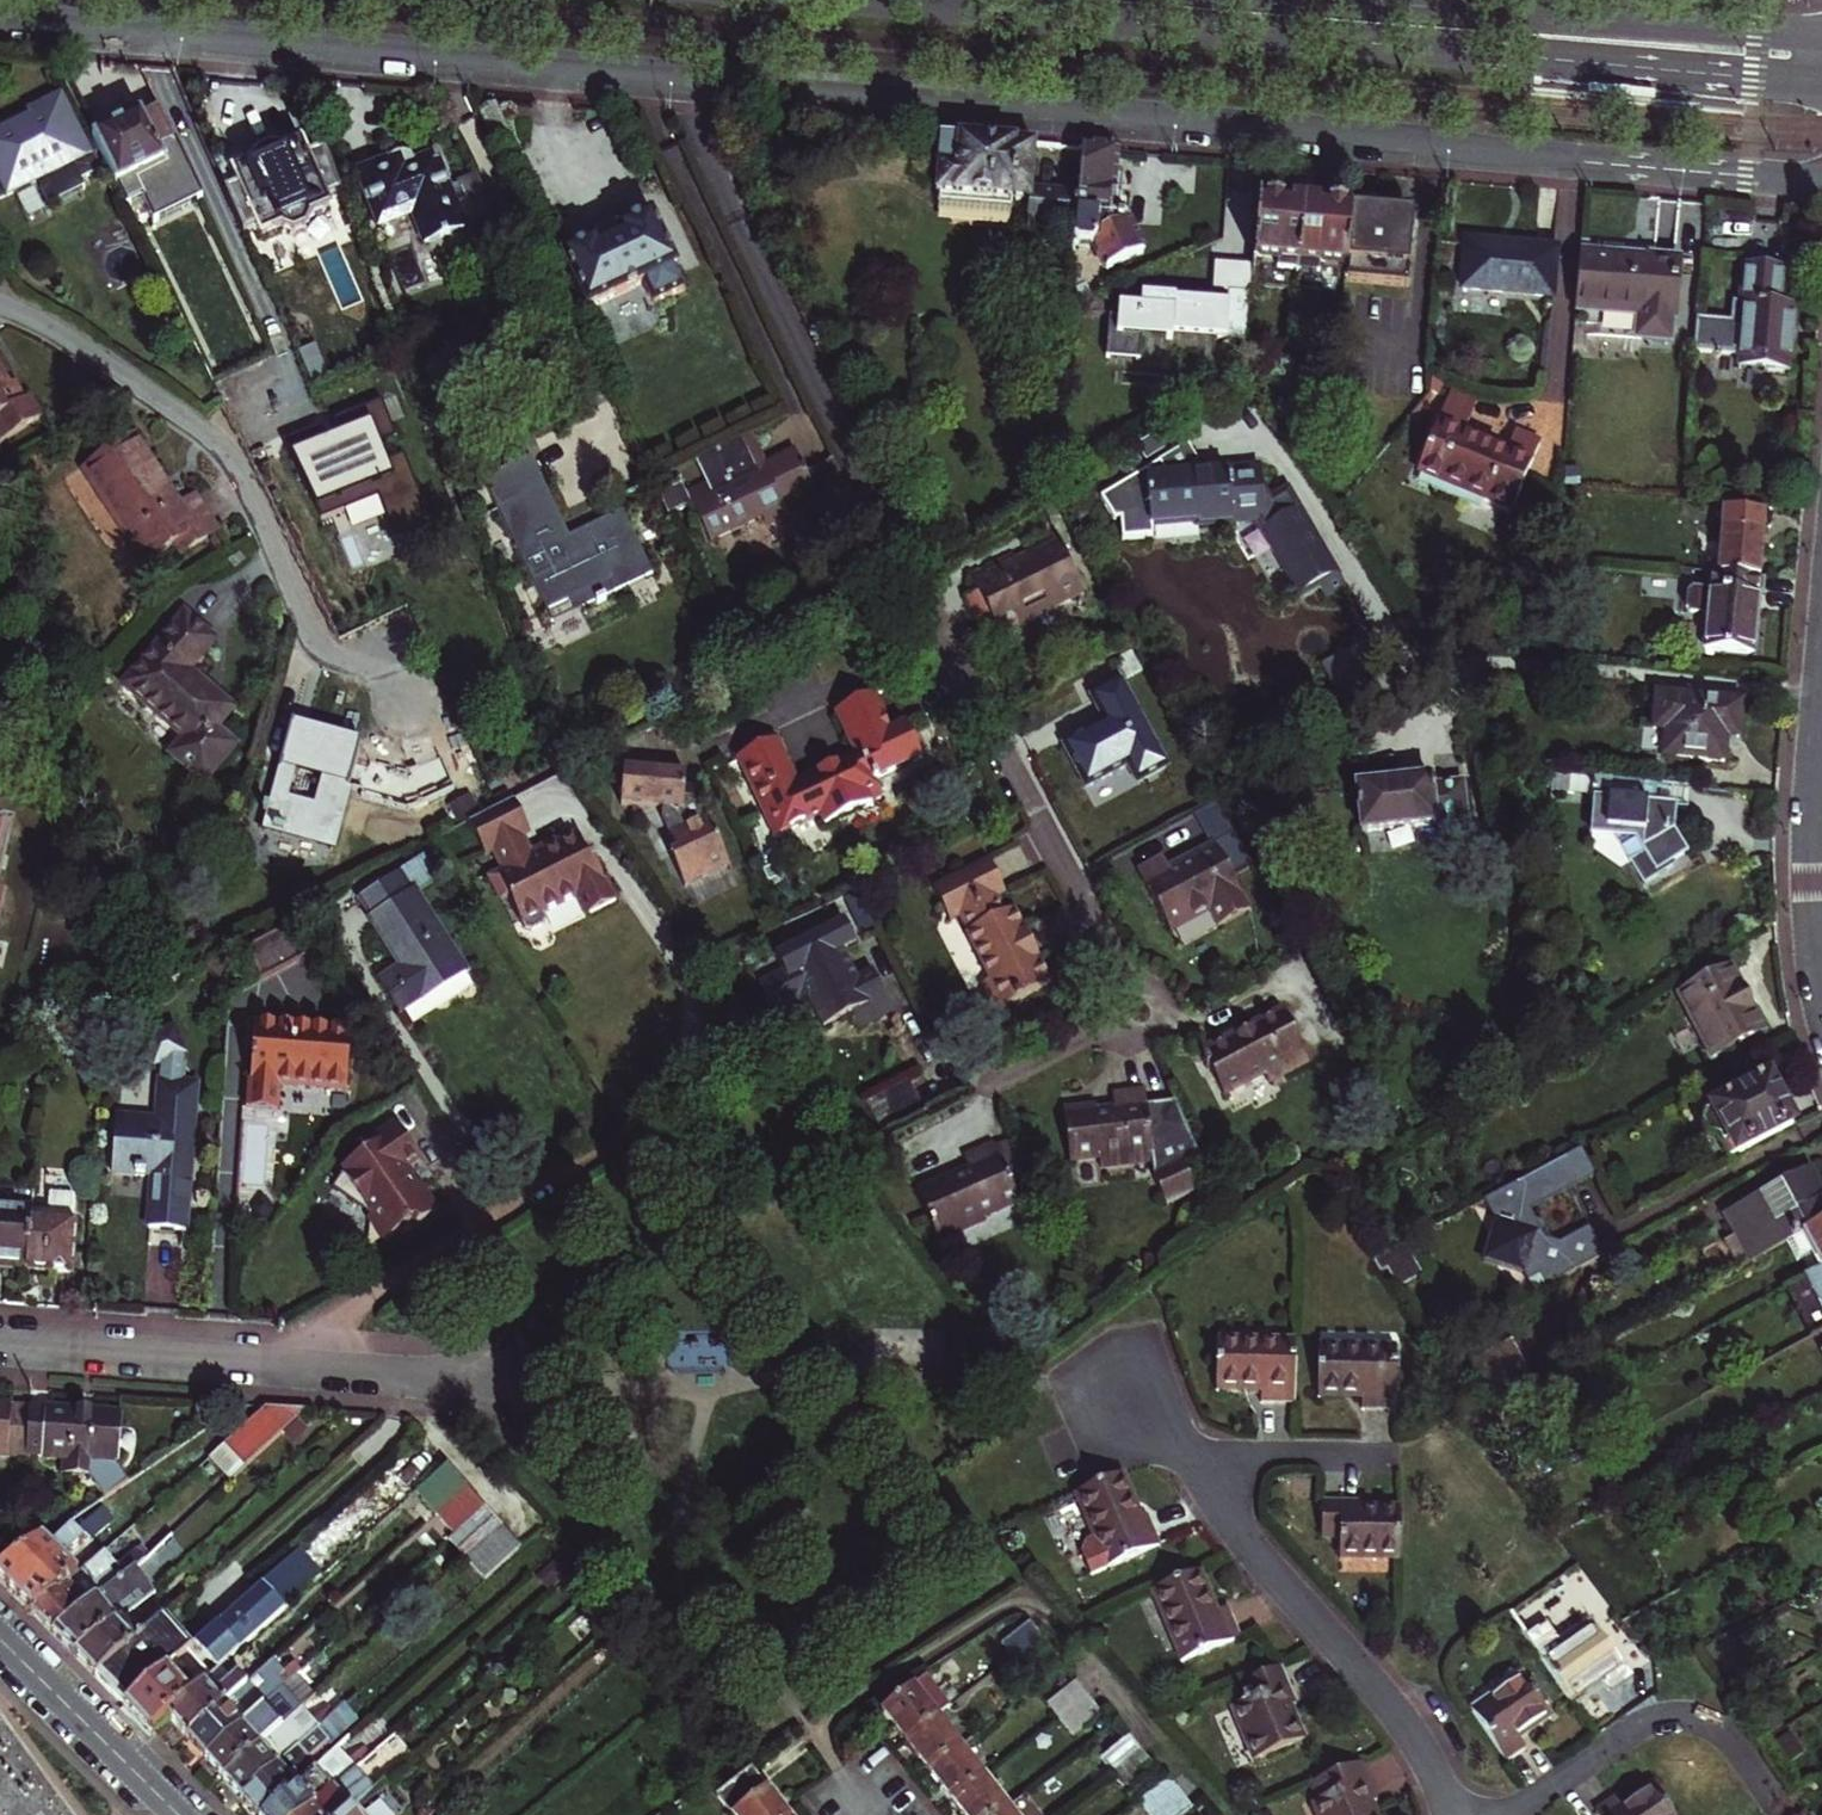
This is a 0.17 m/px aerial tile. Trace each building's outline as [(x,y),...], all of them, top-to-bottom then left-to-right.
[(99,146),(91,151),(81,131),(71,135),(68,128),(76,124),(70,112),(68,112),(63,101),(31,116),(33,120),(0,136),(0,174),(9,193),(41,179),(55,204),(92,186),(86,177),(109,166),(99,146)] [(109,166),(113,175),(129,207),(145,200),(157,223),(205,200),(187,162),(163,111),(145,119),(144,116),(96,140),(99,146),(109,166)] [(1039,146),(943,138),(942,144),(937,149),(936,158),(941,163),(939,195),(956,196),(956,203),(1013,208),(1014,201),(1034,203),(1032,224),(1078,228),(1081,193),(1035,189),(1039,146)] [(326,153),(309,159),(304,146),(287,153),(279,153),(274,154),(270,155),(266,156),(262,159),(258,162),(255,166),(237,173),(243,186),(229,191),(248,235),(262,230),(267,242),(287,234),(300,240),(312,235),(314,223),(336,214),(330,200),(343,195),(326,153)] [(1115,189),(1118,153),(1085,150),(1081,193),(1078,228),(1077,244),(1077,249),(1097,250),(1109,273),(1146,254),(1127,216),(1121,216),(1123,190),(1115,189)] [(467,197),(455,202),(438,159),(417,168),(413,162),(410,158),(406,156),(402,156),(397,157),(393,160),(390,165),(362,176),(383,228),(416,215),(428,246),(466,232),(464,229),(468,228),(473,241),(495,233),(499,240),(508,237),(480,179),(463,186),(467,197)] [(1264,202),(1258,268),(1300,271),(1306,205),(1264,202)] [(1347,275),(1353,209),(1306,205),(1300,271),(1347,275)] [(1386,212),(1353,209),(1347,275),(1346,282),(1410,287),(1415,232),(1411,232),(1412,217),(1386,215),(1386,212)] [(647,285),(655,304),(687,289),(681,274),(678,269),(679,268),(656,217),(622,232),(624,238),(602,248),(600,242),(566,257),(590,310),(647,285)] [(1554,297),(1559,248),(1530,245),(1529,249),(1469,244),(1465,290),(1554,297)] [(1673,313),(1678,261),(1648,257),(1648,263),(1583,257),(1579,308),(1640,314),(1639,333),(1668,336),(1670,313),(1673,313)] [(1255,296),(1258,268),(1221,265),(1219,292),(1233,294),(1255,296)] [(1783,306),(1786,269),(1742,266),(1739,303),(1734,303),(1733,322),(1699,319),(1695,359),(1765,364),(1765,371),(1790,373),(1795,307),(1783,306)] [(1146,337),(1176,339),(1177,334),(1221,338),(1221,340),(1251,342),(1255,296),(1233,294),(1232,308),(1212,306),(1212,303),(1180,300),(1180,297),(1146,294),(1145,307),(1123,305),(1121,317),(1114,316),(1110,357),(1144,360),(1146,337)] [(1074,356),(1076,340),(1069,339),(1068,356),(1074,356)] [(39,423),(0,353),(0,445),(39,423)] [(330,441),(324,428),(286,443),(324,522),(381,499),(398,543),(436,528),(407,456),(390,463),(383,446),(399,440),(384,403),(337,422),(343,436),(330,441)] [(1542,444),(1517,434),(1510,453),(1466,434),(1472,420),(1446,409),(1420,470),(1514,510),(1542,444)] [(709,540),(762,516),(764,521),(772,523),(785,517),(787,510),(785,505),(802,497),(808,509),(825,515),(840,545),(866,533),(832,459),(805,471),(795,448),(766,461),(761,464),(755,452),(760,449),(750,429),(692,456),(702,475),(708,472),(711,479),(705,482),(686,490),(709,540)] [(135,439),(83,472),(142,563),(172,543),(179,554),(218,530),(195,495),(178,506),(135,439)] [(1166,454),(1158,439),(1140,449),(1148,464),(1166,454)] [(766,461),(760,449),(755,452),(761,464),(766,461)] [(1119,521),(1121,542),(1151,539),(1150,528),(1197,527),(1196,522),(1235,523),(1235,529),(1255,525),(1272,552),(1277,549),(1306,591),(1320,581),(1329,593),(1348,580),(1324,545),(1320,548),(1285,496),(1271,506),(1259,488),(1258,473),(1190,479),(1194,469),(1189,452),(1100,500),(1112,522),(1119,521)] [(708,472),(702,475),(705,482),(711,479),(708,472)] [(654,576),(625,513),(571,537),(548,487),(501,509),(552,622),(654,576)] [(1717,574),(1759,578),(1765,513),(1722,509),(1717,574)] [(1029,642),(1034,639),(1088,611),(1059,556),(1029,571),(1031,573),(1034,580),(1027,583),(1025,581),(993,598),(991,594),(990,592),(976,599),(1008,661),(1032,648),(1029,642)] [(1031,573),(991,594),(993,598),(1025,581),(1027,583),(1034,580),(1031,573)] [(1717,574),(1709,573),(1703,650),(1752,654),(1757,596),(1763,596),(1764,579),(1759,578),(1717,574)] [(208,593),(138,658),(192,719),(179,731),(208,764),(245,731),(227,711),(248,693),(209,650),(236,626),(208,593)] [(1029,642),(1032,648),(1038,646),(1034,639),(1029,642)] [(1089,784),(1131,761),(1140,779),(1171,762),(1124,677),(1093,694),(1107,719),(1066,742),(1089,784)] [(1738,726),(1740,704),(1655,696),(1652,731),(1664,732),(1662,757),(1723,762),(1727,724),(1738,726)] [(874,697),(836,714),(856,757),(795,784),(776,742),(740,758),(774,836),(818,817),(823,828),(870,806),(869,803),(880,798),(876,790),(879,789),(875,779),(921,758),(906,726),(890,733),(874,697)] [(336,839),(363,740),(294,721),(267,820),(336,839)] [(706,822),(699,807),(700,800),(687,799),(688,794),(689,780),(626,774),(623,808),(666,812),(664,824),(678,853),(681,858),(674,862),(687,888),(731,866),(709,821),(706,822)] [(1417,777),(1343,785),(1348,830),(1451,820),(1447,782),(1418,785),(1417,777)] [(1643,786),(1569,779),(1568,792),(1591,794),(1591,800),(1594,800),(1591,835),(1636,839),(1646,855),(1638,860),(1651,882),(1671,869),(1668,864),(1685,854),(1671,831),(1673,807),(1641,805),(1643,786)] [(1672,803),(1673,785),(1644,784),(1644,802),(1672,803)] [(576,836),(559,845),(533,859),(530,854),(522,837),(530,832),(513,800),(496,809),(468,823),(485,856),(493,852),(504,873),(491,880),(502,902),(507,899),(524,931),(532,933),(544,927),(546,919),(544,916),(577,899),(587,918),(616,903),(593,858),(589,860),(576,836)] [(12,833),(0,830),(0,881),(12,833)] [(556,840),(530,854),(533,859),(559,845),(556,840)] [(1248,907),(1211,841),(1166,866),(1160,855),(1136,868),(1169,928),(1207,907),(1216,924),(1248,907)] [(671,856),(674,862),(681,858),(678,853),(671,856)] [(947,929),(958,924),(971,950),(969,952),(988,989),(980,993),(994,1021),(1051,992),(1012,917),(1004,921),(995,905),(1004,900),(987,868),(931,897),(947,929)] [(401,1011),(465,970),(414,892),(412,894),(400,876),(360,902),(372,920),(370,921),(400,967),(381,979),(401,1011)] [(290,925),(244,948),(261,982),(307,958),(290,925)] [(876,977),(861,985),(851,990),(836,962),(846,957),(859,950),(847,928),(779,963),(787,978),(764,990),(779,1019),(800,1008),(804,1015),(807,1013),(812,1022),(819,1019),(826,1033),(842,1024),(845,1030),(857,1023),(863,1034),(896,1017),(876,977)] [(861,985),(846,957),(836,962),(851,990),(861,985)] [(1763,1031),(1730,968),(1678,995),(1710,1058),(1763,1031)] [(1310,1062),(1282,1011),(1251,1027),(1253,1030),(1237,1039),(1236,1036),(1202,1055),(1227,1098),(1267,1076),(1271,1083),(1310,1062)] [(254,1019),(247,1106),(274,1108),(277,1082),(345,1087),(350,1027),(254,1019)] [(157,1119),(116,1116),(112,1169),(153,1172),(149,1225),(185,1228),(190,1165),(182,1164),(183,1151),(192,1151),(197,1085),(180,1083),(180,1078),(185,1077),(186,1064),(181,1064),(182,1055),(184,1053),(177,1027),(145,1036),(153,1063),(162,1061),(157,1119)] [(873,1119),(920,1098),(910,1076),(863,1097),(873,1119)] [(1727,1160),(1737,1155),(1791,1126),(1768,1082),(1704,1115),(1700,1125),(1708,1139),(1716,1139),(1727,1160)] [(1187,1181),(1205,1173),(1182,1124),(1152,1126),(1151,1114),(1115,1117),(1116,1130),(1099,1131),(1099,1125),(1065,1128),(1069,1174),(1099,1171),(1101,1189),(1158,1184),(1159,1197),(1158,1198),(1170,1224),(1200,1210),(1187,1181)] [(369,1217),(383,1241),(400,1232),(404,1224),(407,1227),(413,1223),(418,1227),(440,1212),(424,1186),(419,1189),(414,1182),(417,1178),(409,1172),(424,1161),(399,1122),(367,1141),(371,1147),(344,1165),(346,1168),(333,1185),(352,1201),(356,1198),(372,1210),(369,1217)] [(986,1215),(1021,1199),(996,1142),(967,1155),(973,1167),(920,1190),(942,1239),(988,1219),(986,1215)] [(1484,1201),(1496,1223),(1485,1258),(1522,1272),(1528,1283),(1540,1277),(1546,1289),(1605,1258),(1590,1229),(1558,1246),(1546,1243),(1546,1237),(1545,1234),(1543,1230),(1542,1228),(1539,1225),(1534,1223),(1528,1213),(1596,1177),(1581,1149),(1484,1201)] [(1727,1160),(1730,1166),(1741,1161),(1737,1155),(1727,1160)] [(1821,1225),(1821,1195),(1809,1170),(1723,1217),(1748,1264),(1804,1234),(1821,1225)] [(28,1271),(31,1221),(32,1210),(0,1208),(0,1269),(28,1271)] [(31,1221),(28,1271),(71,1274),(75,1224),(31,1221)] [(1804,1234),(1821,1267),(1821,1225),(1804,1234)] [(1423,1273),(1407,1242),(1374,1260),(1382,1273),(1387,1270),(1396,1287),(1423,1273)] [(1803,1280),(1821,1315),(1821,1270),(1803,1280)] [(1540,1277),(1528,1283),(1534,1295),(1546,1289),(1540,1277)] [(1466,1364),(1486,1403),(1530,1379),(1509,1341),(1466,1364)] [(1291,1405),(1291,1348),(1214,1348),(1214,1396),(1256,1396),(1256,1405),(1291,1405)] [(1392,1353),(1316,1354),(1316,1400),(1359,1400),(1359,1409),(1392,1408),(1392,1353)] [(30,1407),(0,1405),(0,1455),(25,1457),(30,1407)] [(263,1406),(221,1444),(241,1466),(304,1409),(263,1406)] [(104,1500),(129,1483),(115,1463),(119,1414),(30,1407),(25,1457),(68,1461),(67,1475),(88,1477),(104,1500)] [(444,1466),(414,1492),(435,1515),(464,1488),(444,1466)] [(1138,1511),(1118,1470),(1104,1476),(1073,1491),(1093,1531),(1083,1536),(1078,1550),(1088,1570),(1158,1536),(1144,1508),(1138,1511)] [(464,1488),(435,1515),(453,1535),(483,1508),(464,1488)] [(1401,1556),(1400,1502),(1363,1503),(1363,1496),(1324,1496),(1324,1538),(1345,1537),(1346,1557),(1401,1556)] [(448,1538),(467,1559),(502,1529),(483,1508),(453,1535),(448,1538)] [(0,1571),(0,1581),(32,1614),(81,1571),(68,1557),(87,1540),(88,1542),(95,1536),(87,1528),(82,1533),(75,1526),(65,1535),(60,1529),(0,1571)] [(486,1580),(521,1550),(502,1529),(467,1559),(486,1580)] [(32,1614),(54,1636),(151,1548),(142,1539),(121,1558),(109,1545),(81,1571),(32,1614)] [(54,1636),(75,1657),(112,1626),(173,1573),(151,1548),(54,1636)] [(193,1645),(217,1671),(244,1647),(320,1578),(296,1552),(193,1645)] [(1213,1604),(1194,1566),(1150,1587),(1183,1655),(1233,1631),(1218,1602),(1213,1604)] [(125,1707),(164,1671),(191,1647),(162,1619),(131,1647),(96,1678),(125,1707)] [(1541,1621),(1524,1633),(1568,1695),(1597,1674),(1604,1685),(1624,1671),(1589,1621),(1557,1644),(1541,1621)] [(1012,1658),(1041,1636),(1030,1622),(1001,1644),(1012,1658)] [(112,1626),(75,1657),(96,1678),(131,1647),(112,1626)] [(1052,1649),(1041,1636),(1012,1658),(1023,1672),(1052,1649)] [(167,1716),(186,1736),(263,1668),(244,1647),(217,1671),(188,1697),(167,1716)] [(204,1757),(281,1689),(288,1682),(269,1662),(263,1668),(186,1736),(204,1757)] [(1289,1701),(1272,1666),(1236,1683),(1244,1700),(1227,1708),(1251,1759),(1299,1736),(1283,1704),(1289,1701)] [(188,1697),(164,1671),(125,1707),(150,1732),(167,1716),(188,1697)] [(1517,1673),(1468,1707),(1505,1758),(1524,1744),(1517,1734),(1545,1713),(1517,1673)] [(902,1743),(937,1717),(949,1707),(926,1678),(879,1714),(902,1743)] [(1060,1718),(1086,1698),(1075,1684),(1049,1704),(1060,1718)] [(299,1709),(281,1689),(204,1757),(223,1778),(299,1709)] [(1099,1715),(1086,1698),(1060,1718),(1073,1735),(1099,1715)] [(299,1709),(223,1778),(241,1798),(318,1730),(299,1709)] [(926,1774),(961,1747),(937,1717),(902,1743),(926,1774)] [(318,1730),(241,1798),(256,1814),(264,1814),(296,1787),(290,1781),(333,1742),(320,1728),(318,1730)] [(0,1732),(0,1814),(61,1814),(0,1732)] [(1115,1774),(1144,1751),(1133,1737),(1104,1760),(1115,1774)] [(926,1774),(950,1804),(984,1777),(961,1747),(926,1774)] [(337,1787),(348,1777),(369,1759),(363,1753),(349,1765),(337,1751),(319,1767),(296,1787),(264,1814),(306,1814),(337,1787)] [(1154,1765),(1144,1751),(1115,1774),(1126,1787),(1154,1765)] [(1349,1762),(1297,1786),(1305,1801),(1301,1803),(1307,1814),(1366,1814),(1360,1802),(1367,1798),(1349,1762)] [(749,1771),(715,1798),(728,1814),(784,1814),(749,1771)] [(337,1787),(306,1814),(343,1814),(357,1803),(365,1796),(348,1777),(337,1787)] [(1008,1807),(984,1777),(950,1804),(959,1814),(998,1814),(1008,1807)] [(1169,1779),(1140,1802),(1150,1814),(1185,1814),(1193,1809),(1169,1779)] [(1643,1785),(1613,1807),(1605,1796),(1587,1810),(1591,1814),(1664,1814),(1643,1785)] [(343,1814),(367,1814),(357,1803),(343,1814)]
